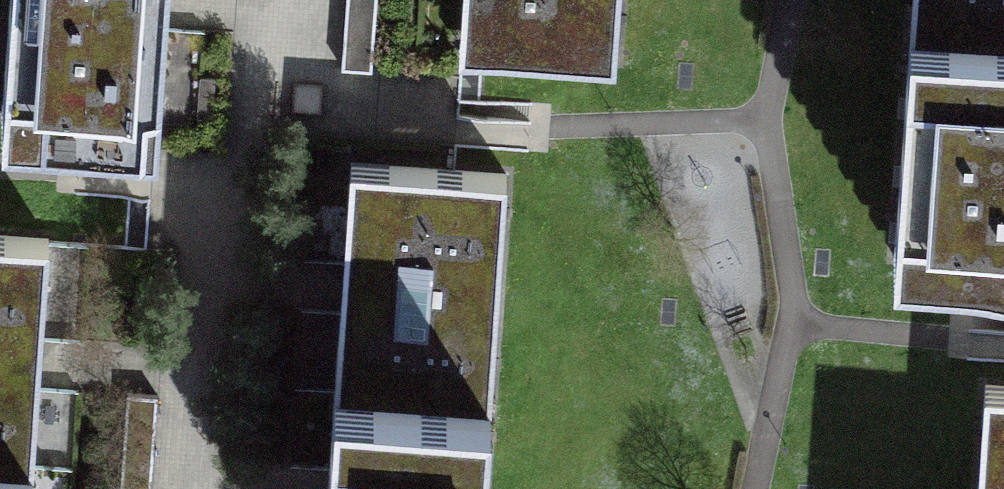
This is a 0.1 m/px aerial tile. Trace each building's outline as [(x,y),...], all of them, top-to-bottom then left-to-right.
[(7,109),(157,120),(166,0),(15,0),(7,109)] [(461,27),(617,38),(620,0),(463,0),(461,27)] [(1003,23),(1003,0),(919,0),(917,17),(1003,23)] [(917,17),(898,260),(1003,269),(1003,23),(917,17)] [(331,387),(490,402),(511,176),(352,161),(343,258),(331,387)] [(32,482),(40,371),(49,240),(0,236),(0,480),(32,482)] [(985,386),(977,488),(1003,488),(1003,387),(985,386)] [(331,387),(321,488),(482,488),(490,402),(331,387)] [(0,480),(0,488),(31,488),(32,482),(0,480)]
